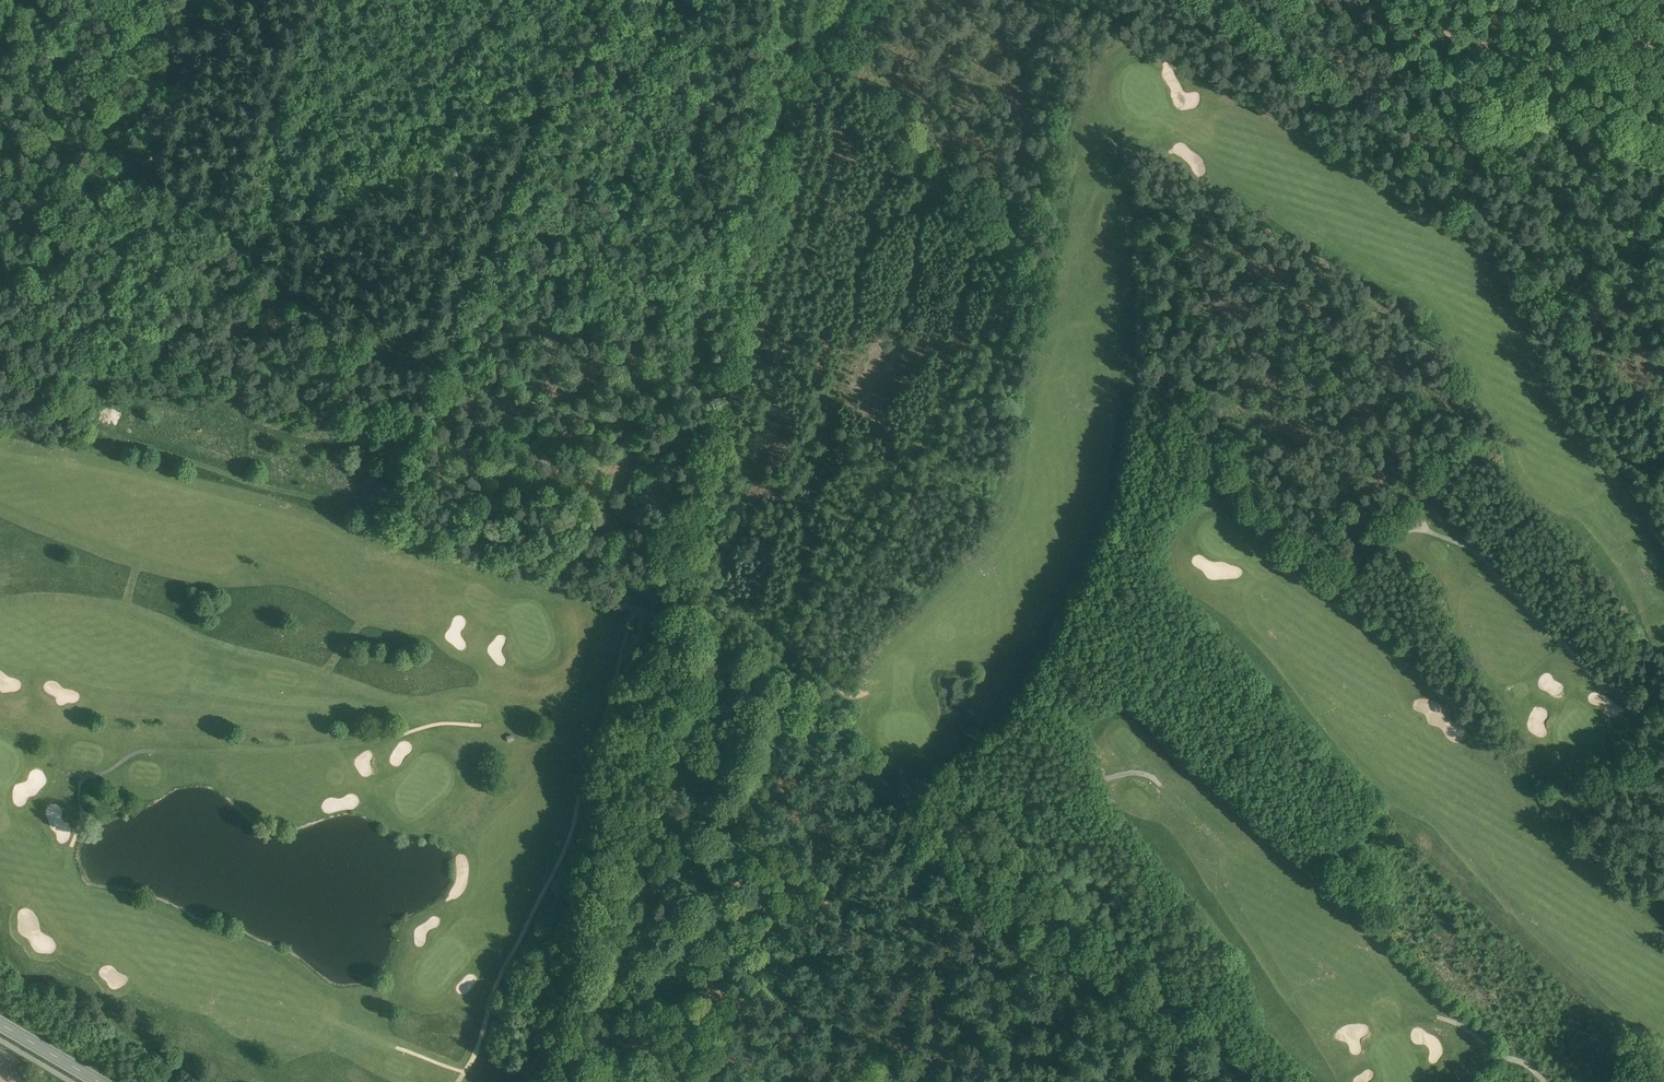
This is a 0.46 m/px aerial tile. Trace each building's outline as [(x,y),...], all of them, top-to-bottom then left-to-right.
[(1193,151),(1184,160),(1200,174),(1208,165),(1193,151)]
